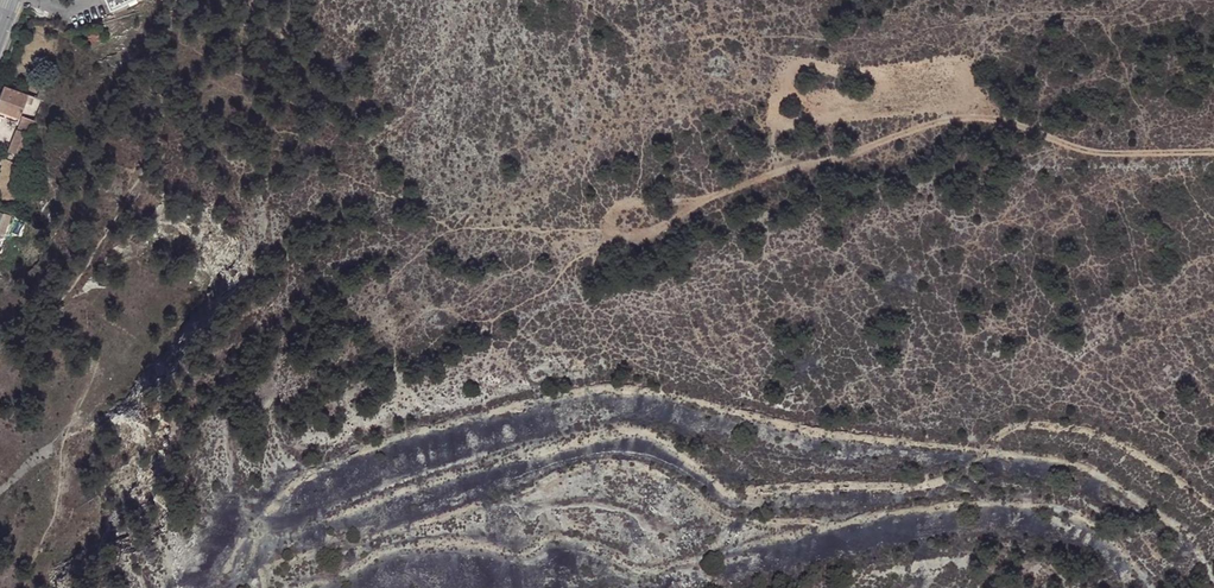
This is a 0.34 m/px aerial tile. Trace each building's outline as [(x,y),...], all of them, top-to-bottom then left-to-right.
[(110,6),(114,14),(129,7),(126,0),(124,0),(110,6)] [(49,87),(42,84),(38,97),(44,100),(49,87)] [(5,85),(0,97),(0,109),(20,117),(29,94),(5,85)] [(32,135),(17,130),(9,151),(23,157),(32,135)] [(7,228),(12,217),(0,212),(0,236),(2,237),(7,228)]
